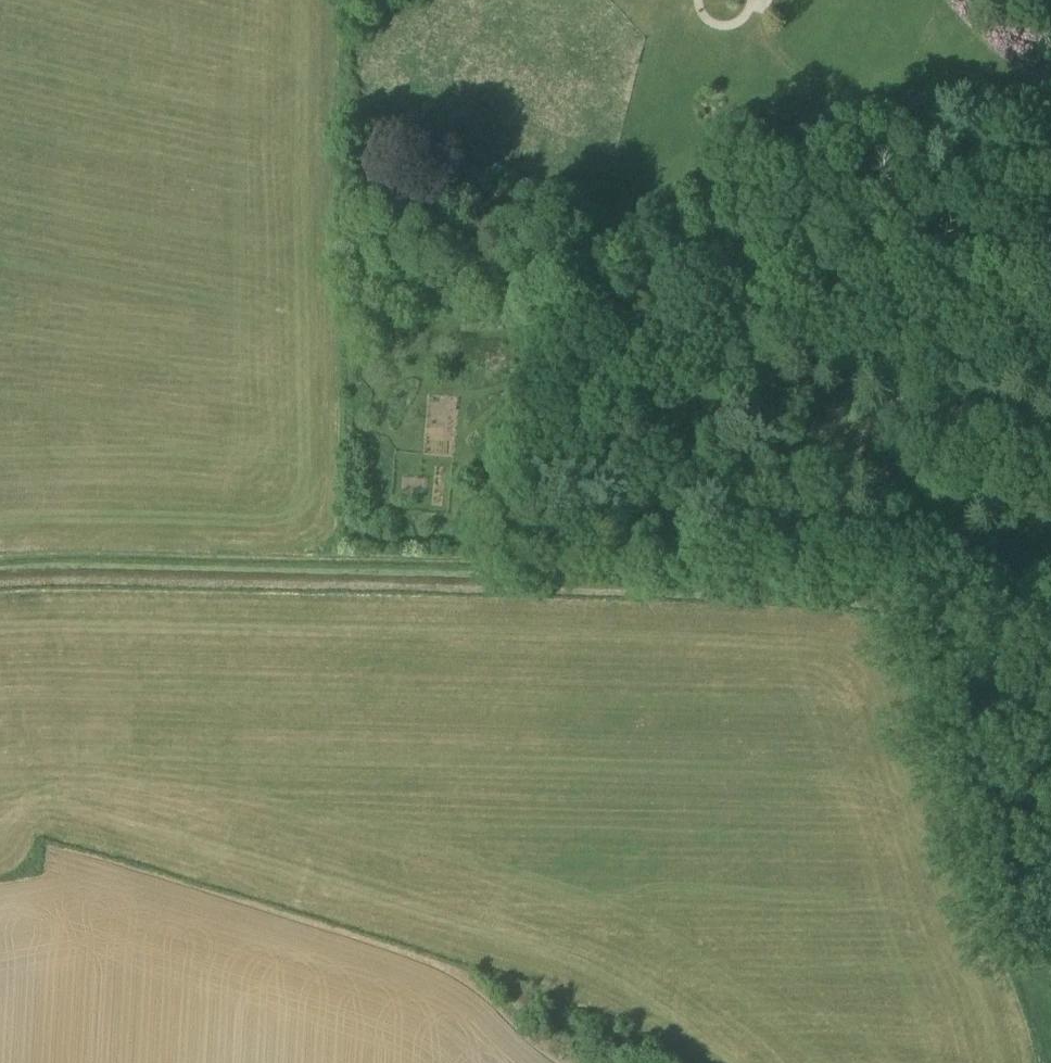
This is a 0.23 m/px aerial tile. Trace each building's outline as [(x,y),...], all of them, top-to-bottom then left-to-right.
[(502,182),(507,170),(493,164),(488,176),(502,182)]
